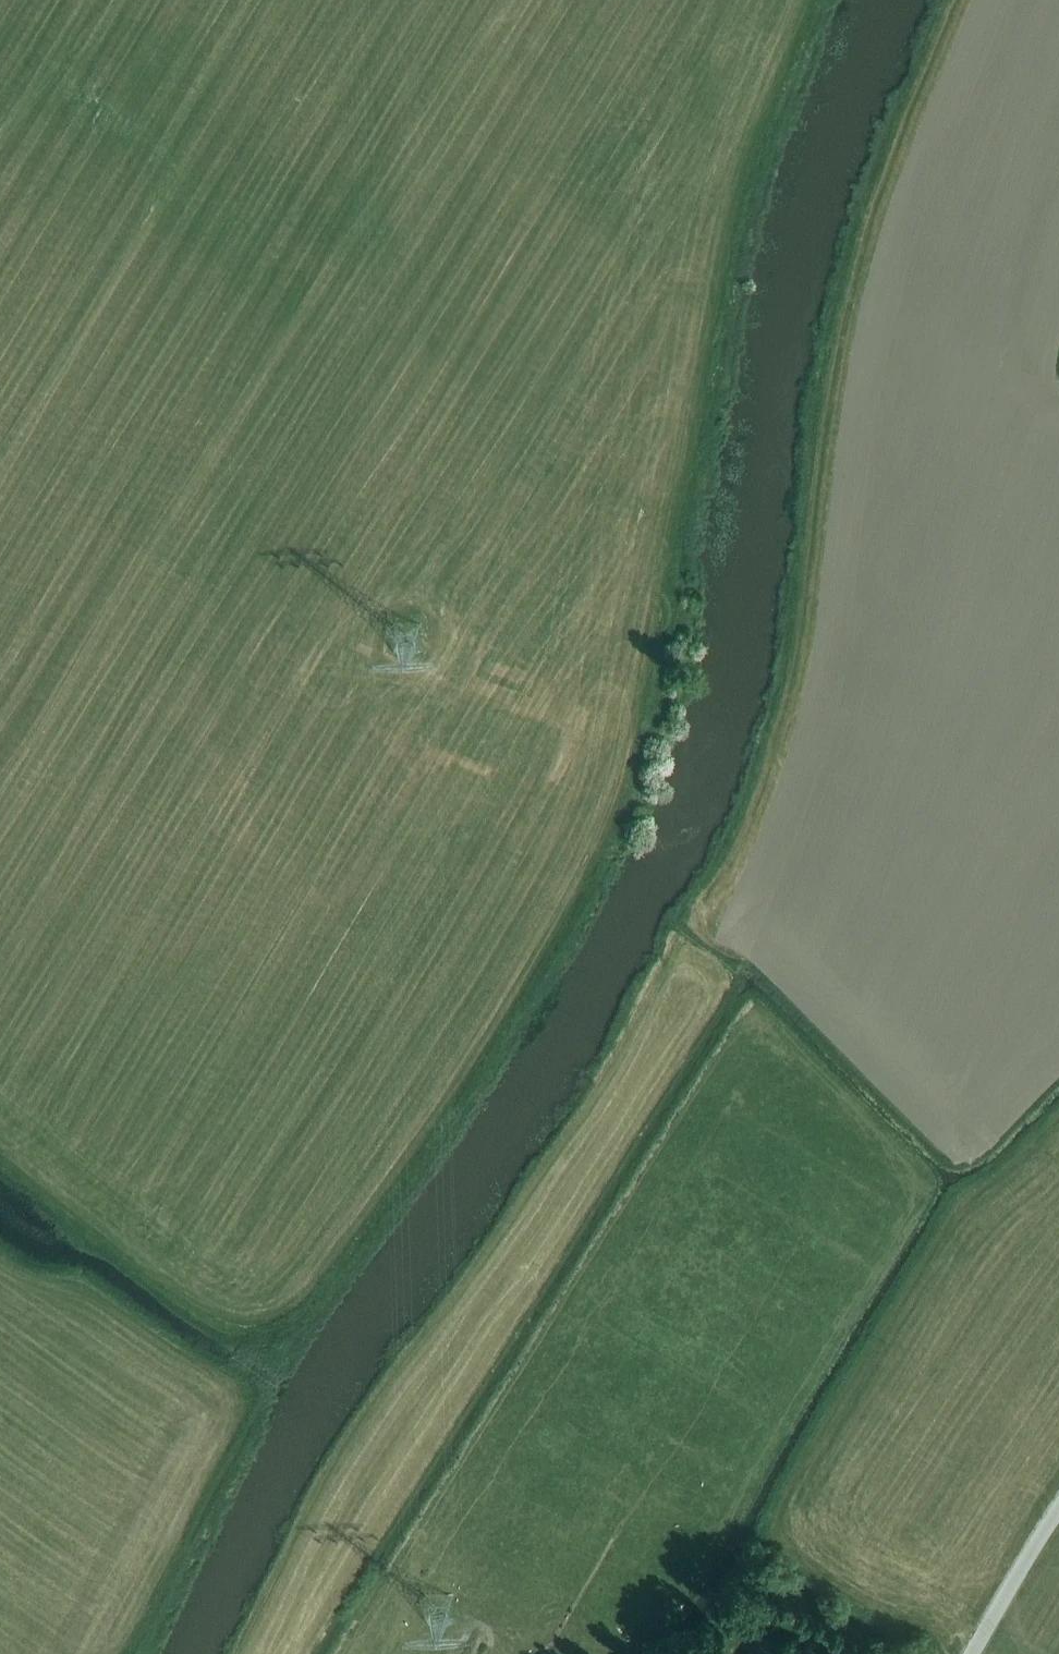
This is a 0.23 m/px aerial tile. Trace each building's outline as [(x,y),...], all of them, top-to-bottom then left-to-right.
[(761,1645),(756,1653),(776,1653),(761,1645)]
